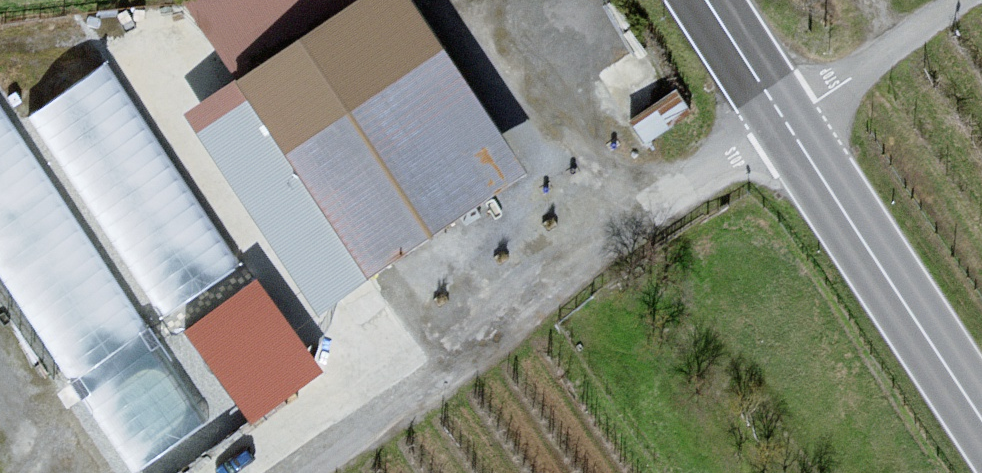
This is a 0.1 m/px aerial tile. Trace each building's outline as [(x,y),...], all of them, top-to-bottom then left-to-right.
[(399,0),(372,0),(195,122),(324,307),(519,172),(399,0)] [(39,98),(162,310),(239,266),(116,54),(39,98)] [(68,377),(152,324),(0,89),(0,272),(68,377)] [(257,271),(183,325),(253,420),(327,366),(257,271)]
